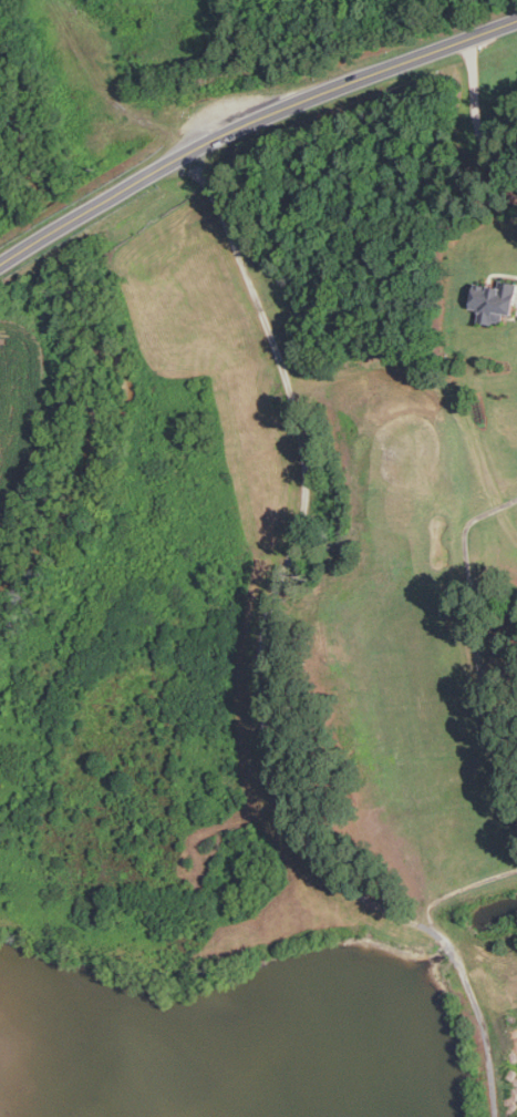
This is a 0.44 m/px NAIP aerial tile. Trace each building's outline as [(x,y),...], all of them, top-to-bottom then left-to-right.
[(474,282),(475,308),(482,307),(482,321),(510,320),(508,280),(474,282)]
